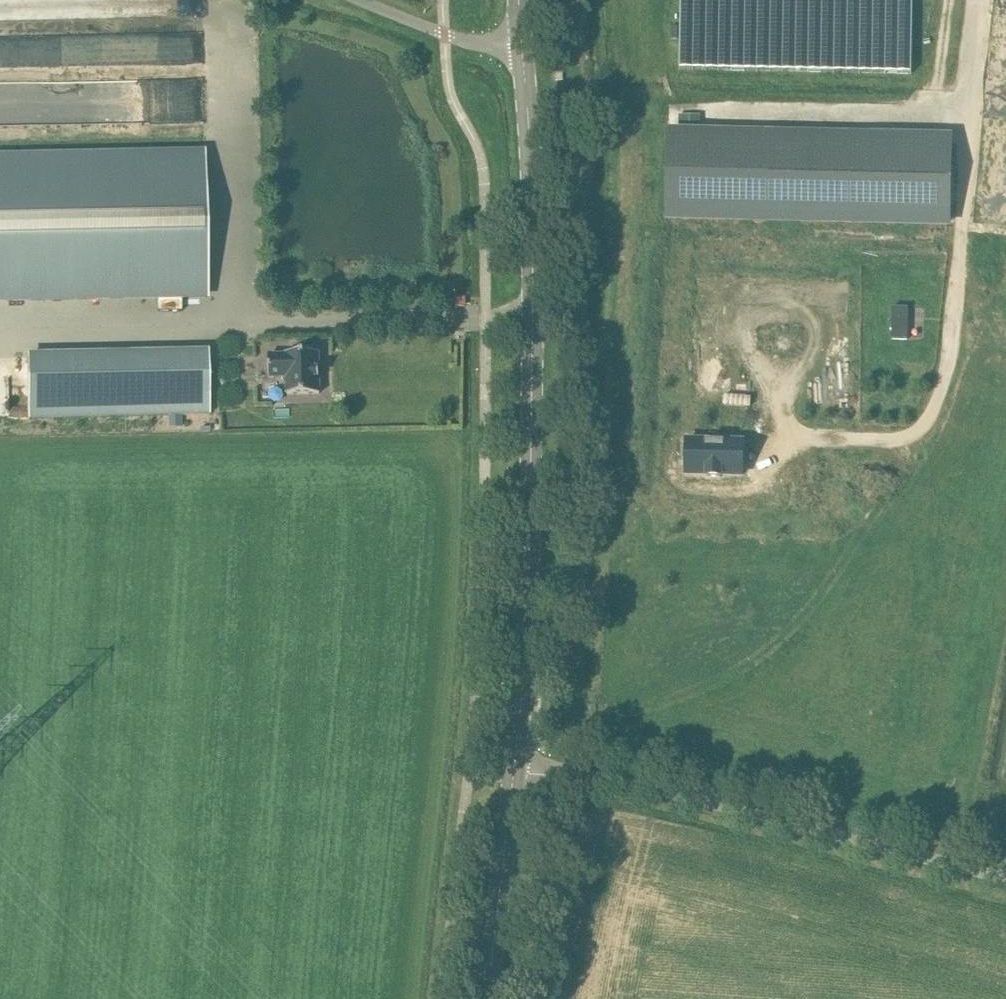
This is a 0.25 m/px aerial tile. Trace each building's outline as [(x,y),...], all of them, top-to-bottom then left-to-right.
[(96,14),(95,0),(41,0),(42,17),(96,14)] [(679,68),(911,73),(913,0),(681,0),(679,68)] [(0,39),(0,65),(71,64),(71,65),(188,63),(189,77),(201,76),(201,58),(202,58),(201,36),(0,39)] [(180,115),(205,114),(204,79),(179,79),(180,115)] [(951,138),(670,132),(668,216),(949,222),(951,138)] [(205,155),(0,159),(0,298),(208,294),(205,155)] [(892,340),(908,340),(908,308),(893,308),(892,340)] [(287,377),(288,394),(320,394),(319,352),(287,352),(287,355),(269,355),(269,377),(287,377)] [(28,357),(29,418),(168,415),(181,415),(210,414),(209,354),(28,357)] [(168,415),(168,425),(182,425),(181,415),(168,415)] [(710,476),(710,478),(724,479),(724,476),(746,477),(746,444),(689,442),(688,476),(710,476)]
